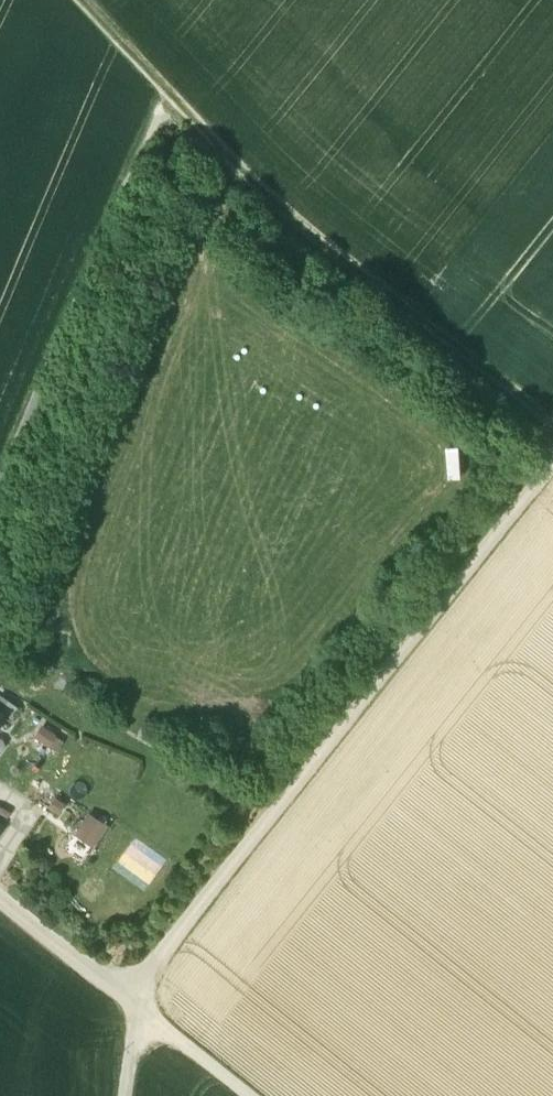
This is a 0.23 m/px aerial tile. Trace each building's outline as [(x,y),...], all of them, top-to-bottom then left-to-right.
[(38,737),(64,747),(69,733),(44,723),(38,737)] [(76,838),(93,848),(106,827),(90,817),(76,838)] [(134,838),(119,863),(153,883),(168,858),(134,838)]
